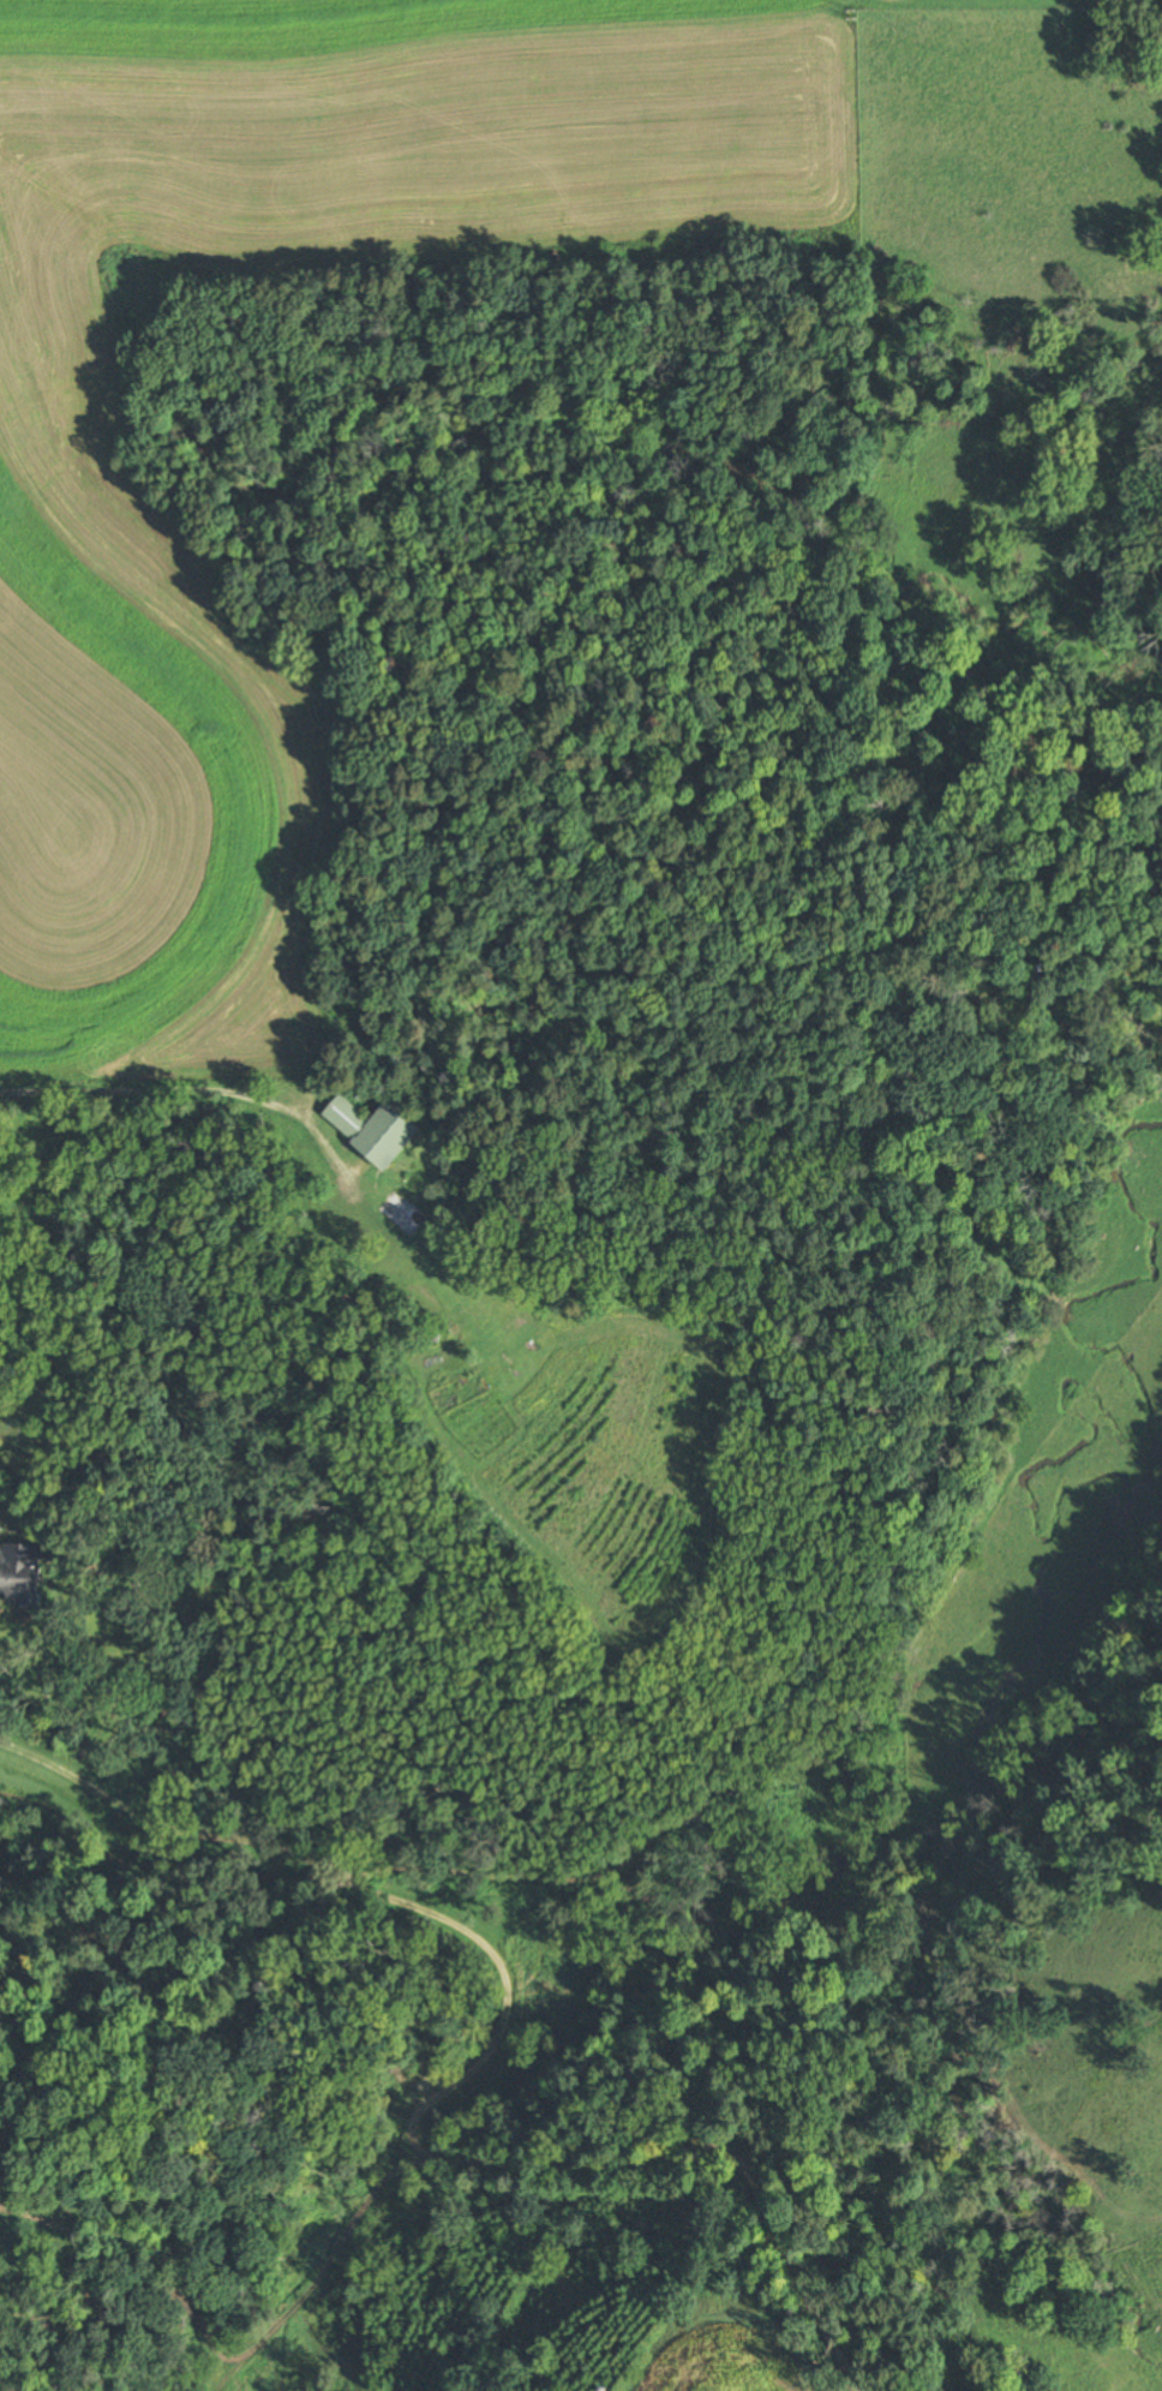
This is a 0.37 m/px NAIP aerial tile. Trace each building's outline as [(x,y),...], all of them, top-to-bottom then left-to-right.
[(388,1172),(424,1130),(390,1101),(372,1122),(341,1095),(323,1117),(388,1172)] [(9,1593),(8,1603),(40,1603),(41,1544),(0,1544),(0,1593),(9,1593)]
